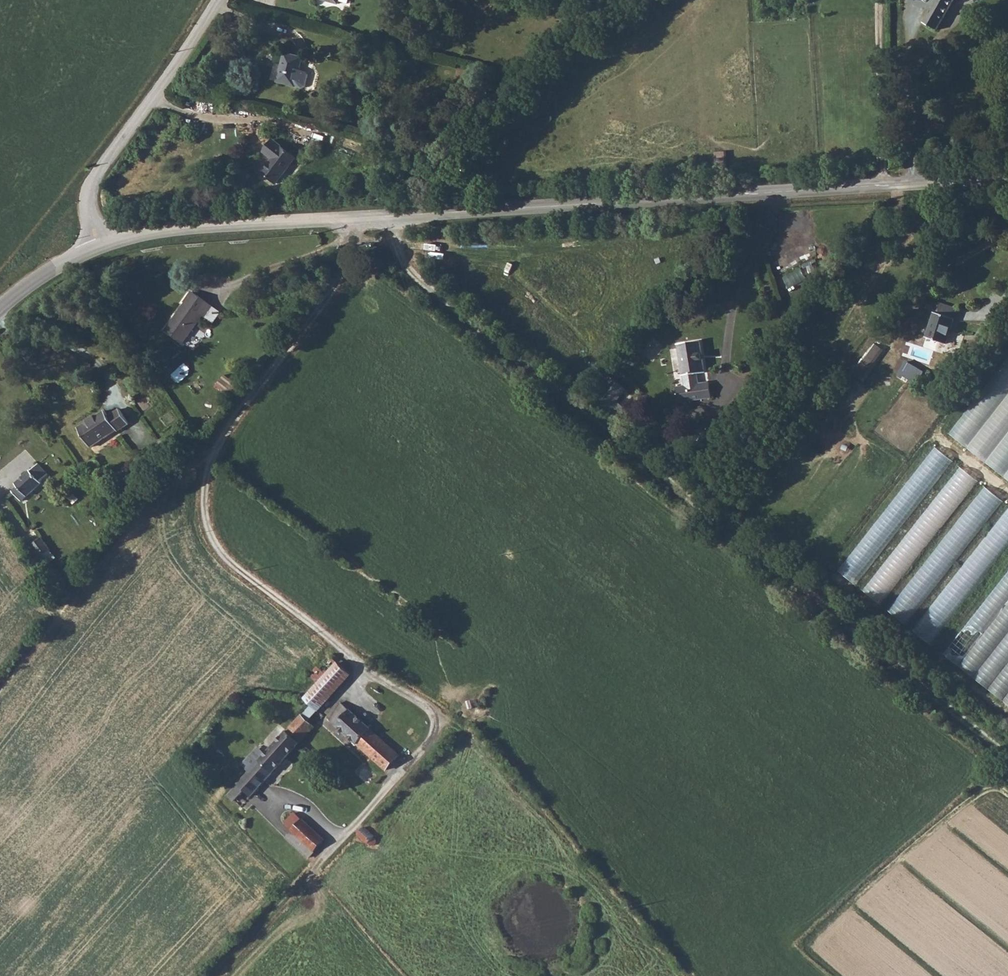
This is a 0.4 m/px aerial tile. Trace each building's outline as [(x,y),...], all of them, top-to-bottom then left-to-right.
[(347,11),(351,0),(330,0),(327,8),(346,14),(347,11)] [(347,11),(356,13),(360,0),(351,0),(347,11)] [(923,25),(935,33),(957,0),(939,0),(923,25)] [(292,94),(298,78),(303,66),(284,60),(274,88),(292,94)] [(306,82),(298,78),(292,94),(300,97),(306,82)] [(253,173),(266,183),(286,158),(263,140),(252,153),(263,160),(253,173)] [(803,270),(786,275),(788,284),(806,279),(803,270)] [(216,302),(196,287),(187,300),(188,301),(168,328),(186,340),(205,314),(208,314),(209,313),(216,302)] [(216,302),(209,313),(215,318),(223,307),(216,302)] [(936,325),(925,348),(943,358),(955,334),(936,325)] [(702,341),(682,345),(691,383),(693,383),(695,395),(688,397),(690,410),(718,404),(715,390),(706,391),(703,381),(711,379),(702,341)] [(855,371),(865,379),(886,350),(876,342),(855,371)] [(951,435),(1007,478),(1007,358),(951,435)] [(905,367),(897,377),(912,388),(919,379),(905,367)] [(224,374),(216,386),(231,396),(239,384),(224,374)] [(124,431),(134,423),(123,406),(113,415),(107,409),(83,427),(96,446),(120,428),(124,431)] [(146,443),(157,455),(167,447),(157,434),(146,443)] [(858,585),(953,459),(935,446),(840,571),(858,585)] [(883,604),(978,479),(960,465),(865,591),(883,604)] [(14,491),(23,502),(45,486),(44,485),(52,479),(43,467),(19,485),(21,487),(14,491)] [(892,613),(911,625),(1001,497),(982,484),(892,613)] [(1007,545),(1007,506),(915,631),(934,645),(1007,545)] [(31,548),(39,562),(51,556),(42,542),(31,548)] [(35,565),(39,562),(31,548),(27,551),(35,565)] [(945,659),(1007,703),(1007,570),(945,659)] [(308,713),(303,719),(316,730),(325,720),(320,715),(350,677),(334,665),(305,702),(312,708),(308,713)] [(343,706),(329,721),(388,774),(402,759),(343,706)] [(229,799),(243,812),(316,730),(303,719),(266,758),(258,751),(244,767),(250,775),(229,799)] [(297,816),(286,828),(314,852),(324,841),(297,816)] [(364,829),(356,838),(365,846),(370,850),(372,849),(375,848),(376,845),(374,840),(364,829)]
